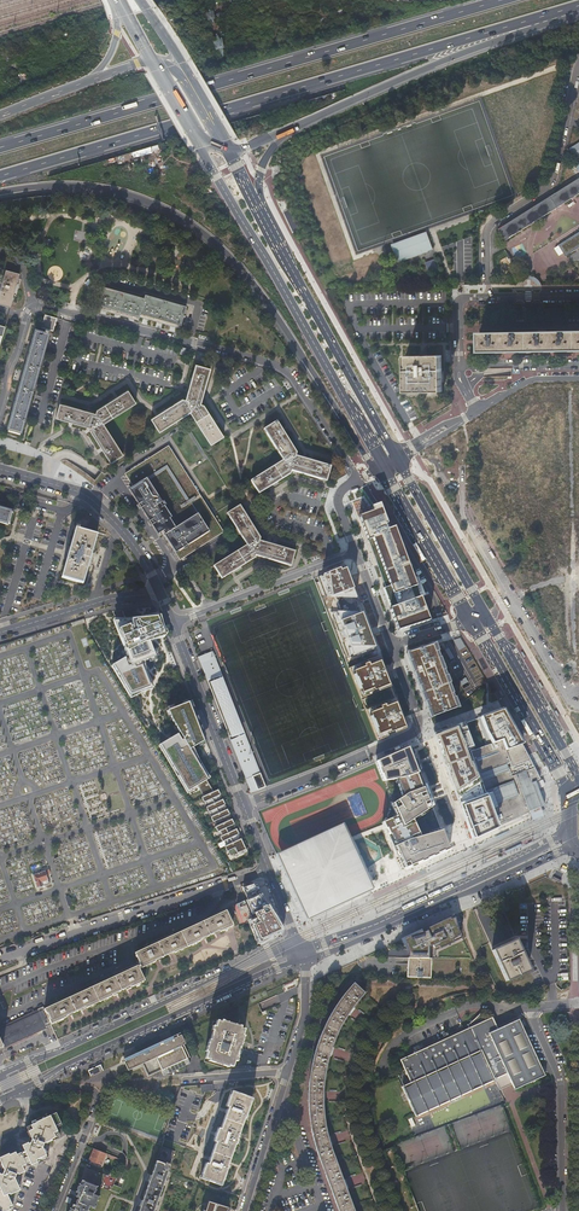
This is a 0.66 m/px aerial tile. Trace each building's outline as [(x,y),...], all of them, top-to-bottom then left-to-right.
[(569,149),(575,159),(578,157),(578,143),(569,149)] [(499,229),(506,241),(578,195),(578,178),(499,229)] [(393,244),(395,252),(430,239),(427,231),(393,244)] [(558,245),(566,256),(578,248),(578,232),(558,245)] [(430,239),(395,252),(399,262),(433,249),(430,239)] [(427,271),(436,268),(433,259),(424,262),(427,271)] [(10,308),(19,274),(5,270),(2,282),(0,282),(0,305),(10,308)] [(89,290),(80,287),(76,301),(86,304),(89,290)] [(144,299),(104,288),(97,309),(138,321),(139,317),(180,329),(183,317),(185,318),(186,315),(184,315),(186,307),(145,295),(144,299)] [(42,326),(54,328),(57,317),(45,314),(42,326)] [(50,333),(36,328),(8,428),(22,432),(50,333)] [(479,334),(479,351),(578,350),(578,332),(479,334)] [(442,355),(427,356),(427,357),(420,357),(420,356),(405,356),(406,392),(442,392),(442,382),(442,371),(442,355)] [(182,399),(151,419),(159,431),(190,411),(211,444),(223,436),(204,405),(200,404),(210,369),(196,364),(186,400),(182,399)] [(90,412),(60,404),(56,418),(85,426),(91,428),(90,431),(110,462),(123,454),(103,423),(135,403),(128,390),(96,410),(95,413),(90,412)] [(327,481),(331,467),(296,456),(296,453),(277,422),(265,429),(284,460),(251,481),(259,493),(290,474),(291,470),(327,481)] [(164,535),(179,559),(222,532),(168,447),(125,474),(133,487),(129,489),(157,534),(163,531),(165,534),(164,535)] [(247,545),(214,565),(222,578),(255,558),(255,556),(291,566),(295,551),(260,541),(261,538),(240,506),(227,514),(247,545)] [(0,507),(0,522),(8,525),(12,510),(0,507)] [(360,520),(386,588),(382,589),(385,597),(398,631),(430,622),(421,598),(425,596),(418,577),(414,579),(403,549),(378,513),(360,520)] [(61,577),(83,583),(97,535),(86,531),(90,519),(79,515),(75,528),(76,529),(61,577)] [(322,600),(327,598),(324,589),(319,591),(322,600)] [(372,633),(370,635),(347,595),(329,606),(354,649),(370,640),(369,638),(373,635),(372,633)] [(125,657),(114,670),(129,696),(148,688),(139,665),(152,659),(147,640),(150,638),(151,640),(163,634),(156,618),(117,622),(126,646),(124,646),(128,658),(127,659),(125,657)] [(406,653),(430,718),(457,708),(433,645),(406,653)] [(198,657),(251,793),(266,787),(213,652),(198,657)] [(101,666),(107,665),(102,657),(98,658),(101,666)] [(378,657),(349,668),(377,741),(405,729),(378,657)] [(245,850),(240,840),(241,839),(239,835),(238,836),(235,830),(237,830),(235,825),(234,826),(231,820),(232,820),(230,816),(229,816),(226,810),(228,810),(226,806),(225,806),(222,801),(223,800),(221,796),(220,796),(217,791),(214,792),(207,779),(209,778),(191,749),(204,742),(189,703),(171,710),(172,720),(184,740),(181,742),(177,736),(159,746),(187,793),(199,786),(200,787),(199,788),(204,798),(203,799),(205,804),(207,803),(209,808),(207,808),(209,814),(211,813),(214,817),(212,818),(214,824),(216,823),(218,827),(216,828),(219,833),(220,833),(223,837),(221,838),(223,843),(225,842),(227,847),(225,848),(227,853),(229,852),(232,857),(245,850)] [(472,751),(500,826),(518,818),(530,812),(529,811),(537,808),(544,806),(537,785),(535,781),(540,779),(538,775),(522,744),(503,709),(478,718),(488,745),(472,751)] [(500,826),(472,751),(469,742),(466,744),(459,725),(434,735),(473,839),(500,826)] [(448,850),(410,748),(376,763),(388,794),(390,800),(390,806),(388,812),(386,817),(382,822),(404,870),(448,850)] [(308,840),(278,853),(306,914),(308,918),(372,888),(349,838),(342,823),(308,840)] [(45,871),(33,875),(37,887),(49,883),(45,871)] [(45,1025),(46,1027),(57,1022),(57,1021),(67,1017),(67,1016),(85,1007),(85,1008),(112,995),(127,988),(130,986),(131,986),(144,980),(139,969),(155,961),(155,960),(173,951),(174,952),(201,940),(200,939),(219,930),(219,931),(232,925),(226,910),(135,952),(140,964),(107,979),(44,1009),(43,1007),(38,1009),(39,1011),(45,1025)] [(408,949),(408,957),(412,958),(415,958),(431,958),(435,958),(435,950),(462,938),(458,929),(454,915),(402,939),(407,949),(408,949)] [(0,920),(0,933),(16,933),(16,920),(0,920)] [(514,940),(492,950),(506,981),(528,971),(514,940)] [(406,977),(429,978),(431,958),(415,958),(412,958),(408,957),(406,977)] [(339,1169),(331,1149),(330,1145),(327,1135),(326,1129),(325,1123),(324,1112),(324,1106),(323,1101),(324,1087),(324,1081),(325,1075),(327,1064),(328,1058),(329,1053),(331,1049),(334,1042),(336,1037),(339,1031),(345,1021),(347,1017),(351,1012),(355,1007),(359,1001),(365,993),(354,983),(352,986),(345,994),(340,1002),(334,1011),(332,1014),(326,1025),(323,1029),(319,1040),(317,1044),(315,1049),(313,1057),(312,1063),(311,1070),(310,1076),(309,1081),(309,1095),(309,1103),(310,1117),(312,1131),(313,1136),(314,1143),(317,1153),(320,1162),(328,1183),(339,1210),(355,1210),(339,1169)] [(3,1028),(0,1029),(0,1049),(41,1030),(40,1028),(45,1025),(39,1011),(3,1028)] [(400,1059),(411,1083),(402,1087),(416,1115),(493,1081),(498,1091),(511,1085),(513,1090),(545,1075),(545,1074),(544,1075),(519,1020),(520,1019),(519,1019),(497,1029),(492,1017),(486,1020),(481,1023),(476,1018),(470,1024),(467,1025),(468,1025),(469,1028),(466,1030),(464,1026),(457,1029),(459,1033),(455,1034),(454,1031),(448,1034),(447,1032),(443,1034),(444,1036),(442,1037),(443,1040),(419,1051),(418,1049),(415,1051),(416,1053),(400,1059)] [(237,1056),(240,1047),(239,1046),(242,1034),(240,1034),(242,1027),(238,1027),(238,1025),(218,1020),(218,1022),(214,1021),(212,1027),(210,1027),(209,1031),(210,1031),(208,1041),(207,1041),(204,1053),(206,1053),(204,1059),(208,1060),(208,1062),(227,1067),(228,1065),(232,1066),(234,1060),(236,1061),(237,1056)] [(123,1060),(124,1061),(179,1036),(183,1043),(184,1042),(180,1033),(123,1060)] [(179,1036),(124,1061),(127,1069),(155,1056),(156,1058),(162,1071),(186,1060),(190,1058),(183,1043),(179,1036)] [(155,1056),(127,1069),(128,1071),(156,1058),(155,1056)] [(162,1071),(164,1076),(189,1065),(186,1060),(162,1071)] [(206,1163),(205,1166),(200,1178),(221,1185),(228,1165),(227,1165),(235,1143),(236,1143),(237,1139),(244,1117),(245,1117),(252,1098),(231,1090),(226,1106),(228,1106),(221,1128),(218,1127),(213,1141),(216,1141),(208,1163),(206,1163)] [(10,1209),(9,1207),(11,1206),(12,1204),(8,1194),(10,1193),(11,1195),(17,1192),(19,1186),(15,1178),(17,1174),(25,1170),(23,1165),(37,1159),(39,1163),(49,1158),(43,1146),(44,1143),(52,1139),(51,1138),(59,1135),(56,1127),(61,1124),(56,1112),(47,1117),(46,1115),(31,1121),(33,1124),(27,1127),(28,1131),(27,1132),(30,1138),(31,1137),(32,1139),(31,1143),(29,1143),(28,1142),(22,1145),(24,1150),(17,1154),(15,1151),(9,1154),(9,1153),(0,1157),(0,1160),(4,1169),(3,1173),(1,1174),(1,1172),(0,1173),(0,1210),(5,1210),(10,1209)] [(492,1137),(508,1132),(504,1116),(490,1119),(490,1121),(485,1123),(485,1125),(488,1124),(490,1129),(492,1137)] [(440,1143),(446,1155),(462,1148),(464,1141),(460,1140),(463,1133),(456,1130),(456,1129),(452,1128),(450,1133),(447,1128),(446,1132),(443,1127),(435,1131),(437,1134),(440,1136),(438,1137),(437,1141),(439,1146),(440,1143)] [(161,1146),(152,1172),(138,1210),(154,1210),(170,1165),(169,1165),(174,1151),(161,1146)] [(107,1153),(94,1148),(89,1160),(102,1165),(107,1153)] [(402,1166),(405,1170),(416,1163),(411,1154),(407,1157),(410,1162),(402,1166)] [(81,1180),(82,1180),(94,1184),(98,1173),(86,1168),(81,1180)] [(82,1180),(81,1184),(80,1183),(79,1186),(78,1186),(77,1189),(76,1192),(78,1192),(76,1197),(78,1197),(78,1199),(77,1199),(75,1203),(76,1203),(76,1205),(73,1204),(72,1208),(71,1208),(70,1210),(69,1210),(88,1210),(91,1210),(93,1207),(94,1208),(95,1206),(96,1206),(98,1203),(97,1203),(99,1196),(94,1194),(95,1192),(96,1192),(97,1189),(97,1188),(97,1186),(94,1184),(82,1180)] [(228,1207),(208,1201),(205,1210),(227,1210),(228,1207)]
